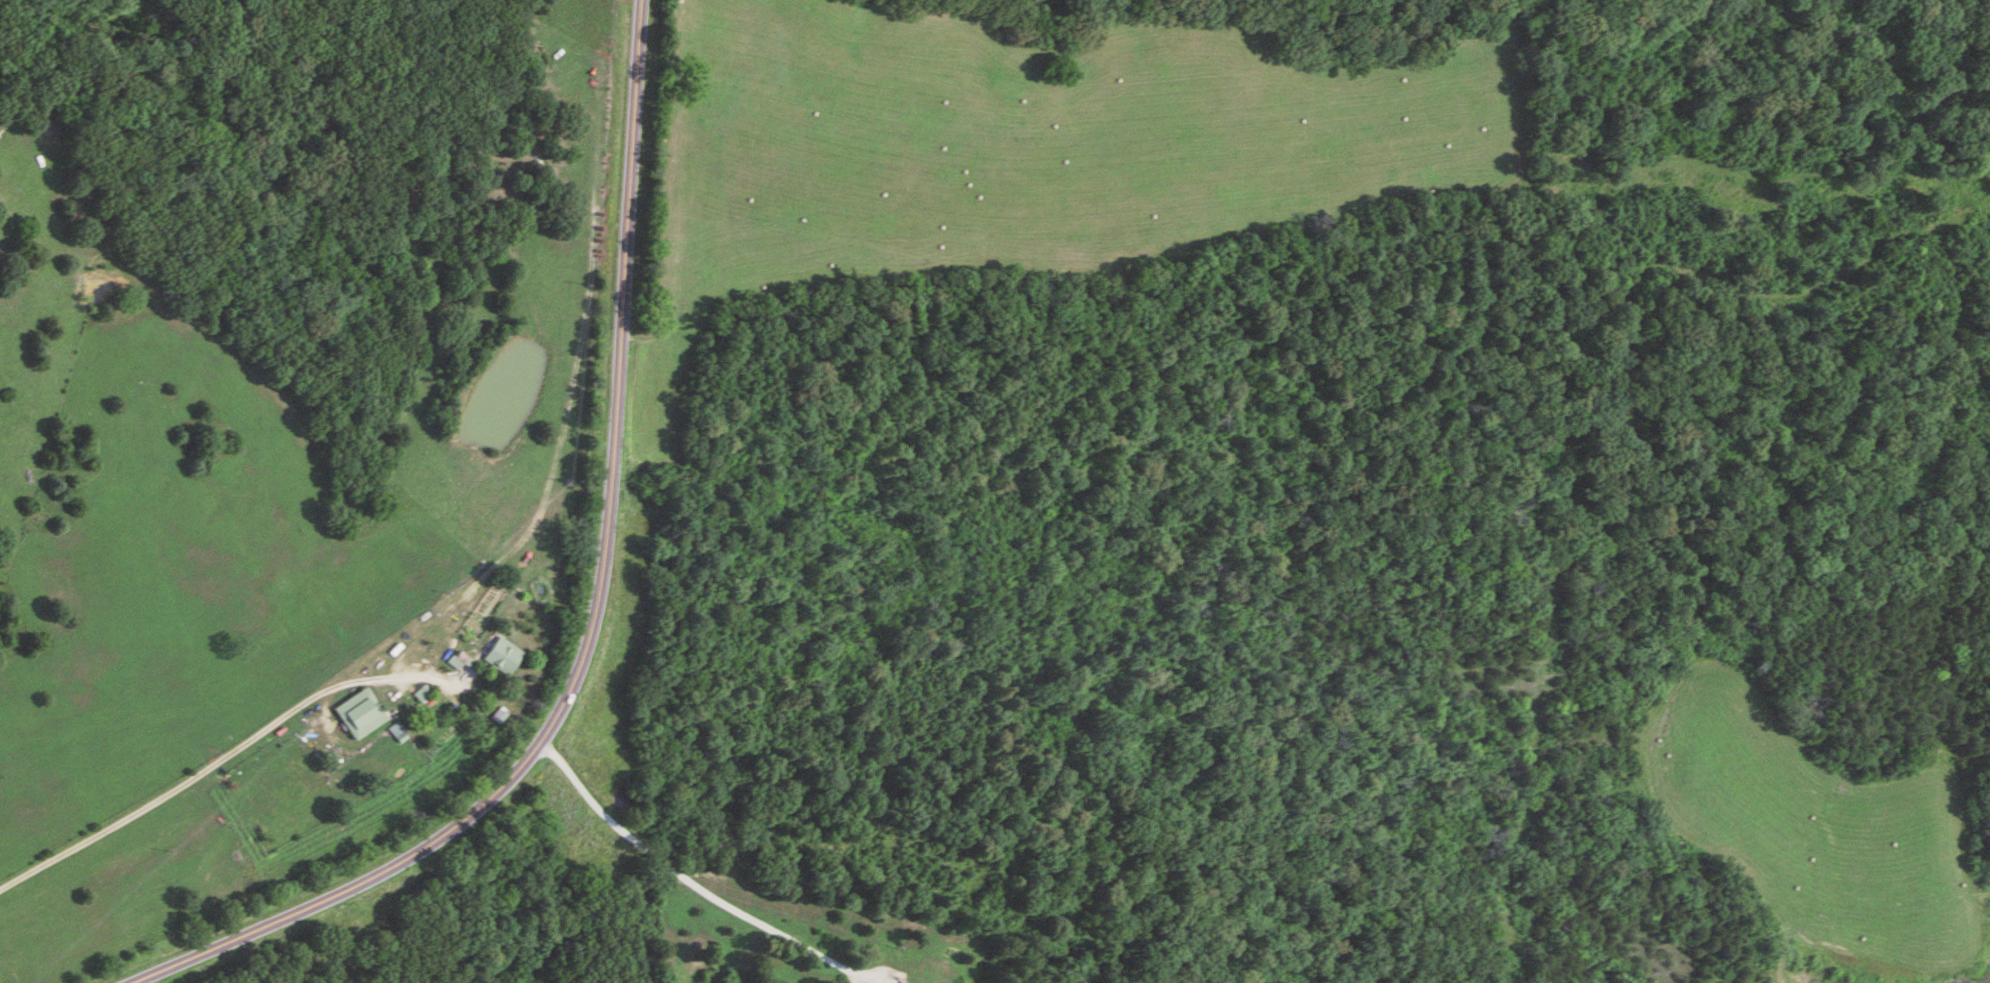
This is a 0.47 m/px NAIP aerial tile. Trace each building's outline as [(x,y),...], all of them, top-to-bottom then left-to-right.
[(483,661),(509,677),(524,653),(498,637),(483,661)] [(335,708),(355,742),(389,721),(369,688),(335,708)]
